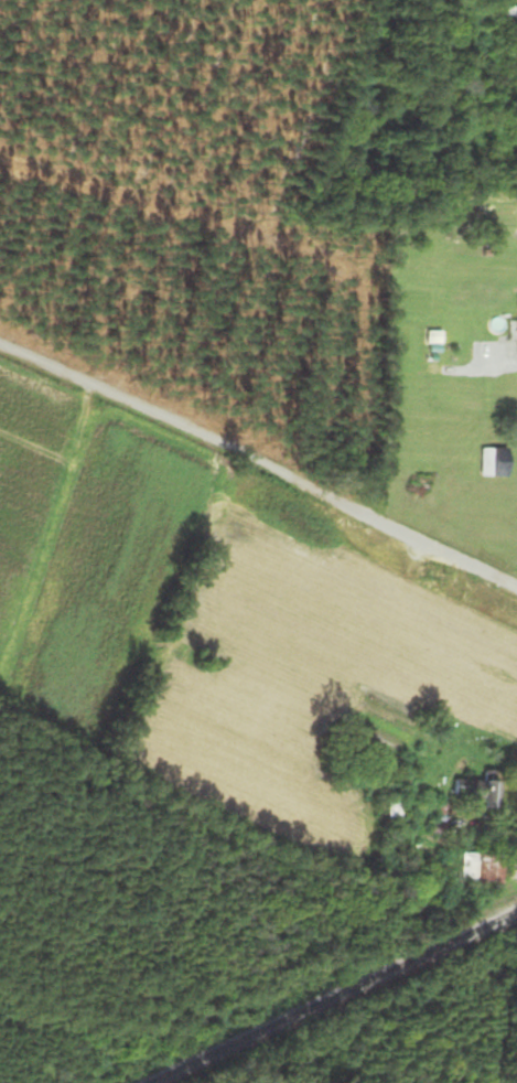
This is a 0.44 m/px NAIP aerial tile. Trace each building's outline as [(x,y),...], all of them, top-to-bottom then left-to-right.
[(504,475),(504,448),(481,448),(481,475),(504,475)] [(500,778),(450,777),(450,803),(499,804),(500,778)] [(460,886),(497,887),(497,855),(460,854),(460,886)]
